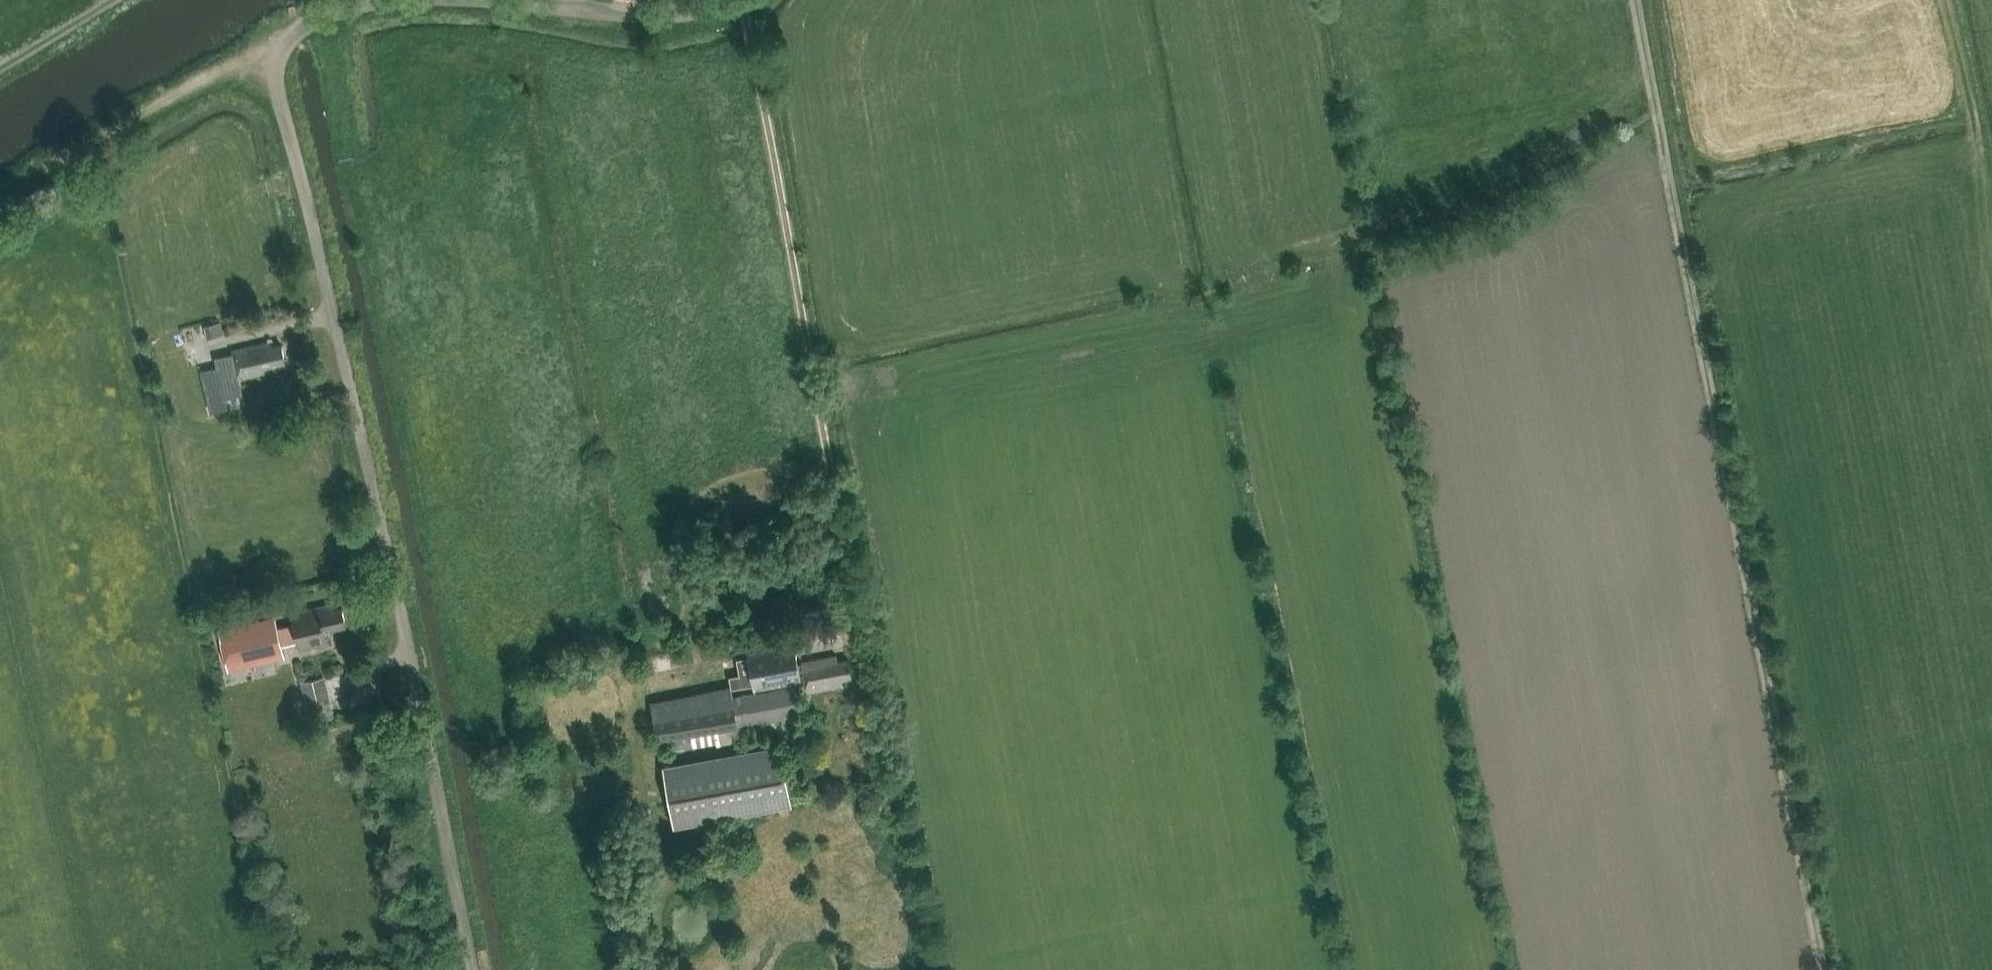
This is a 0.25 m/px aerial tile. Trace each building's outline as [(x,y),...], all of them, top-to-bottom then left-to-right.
[(221,322),(206,326),(209,339),(224,335),(221,322)] [(273,344),(273,341),(234,350),(234,355),(217,358),(219,367),(193,373),(202,414),(213,412),(210,397),(226,394),(227,400),(245,396),(241,377),(266,371),(265,366),(285,361),(281,342),(273,344)] [(269,603),(271,614),(286,611),(285,601),(269,603)] [(294,612),(296,622),(277,626),(275,615),(218,627),(227,670),(285,658),(282,643),(298,640),(300,649),(327,644),(324,628),(346,623),(342,607),(334,608),(331,605),(294,612)] [(841,679),(851,677),(848,659),(837,661),(836,654),(797,661),(794,643),(748,651),(754,686),(801,678),(803,690),(805,690),(805,691),(842,684),(841,679)] [(301,680),(310,720),(333,715),(324,674),(301,680)] [(741,724),(744,737),(781,730),(779,718),(804,714),(798,683),(733,696),(731,685),(650,701),(658,739),(666,738),(669,750),(693,745),(690,734),(741,724)] [(792,803),(780,743),(663,764),(674,825),(792,803)]
